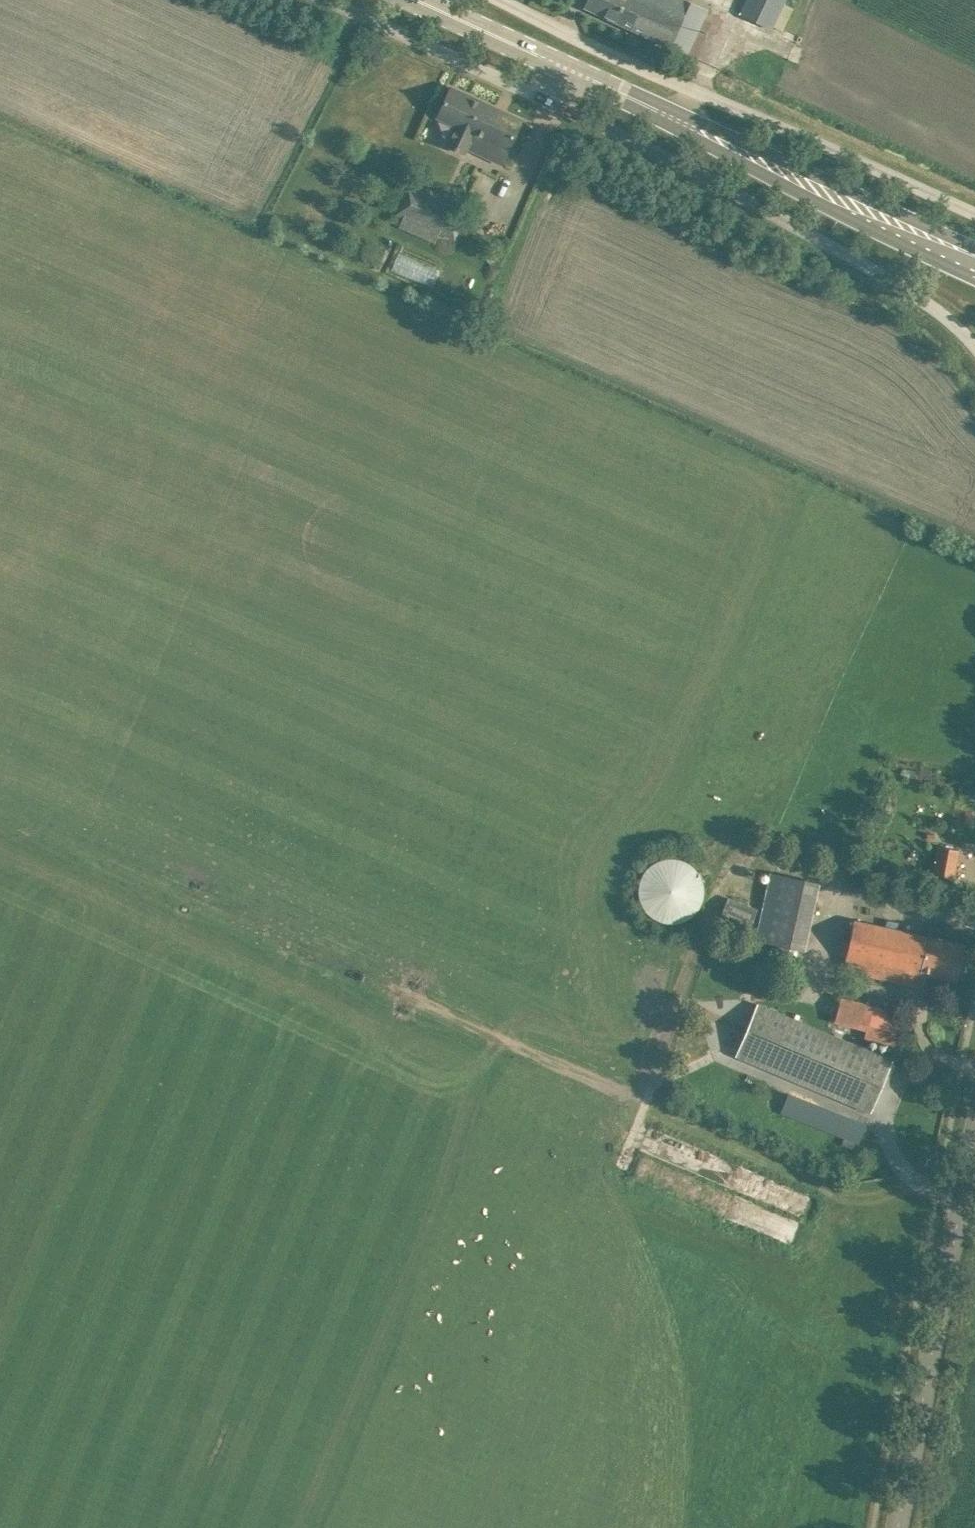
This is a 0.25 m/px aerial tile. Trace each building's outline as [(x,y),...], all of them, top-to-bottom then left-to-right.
[(584,9),(669,48),(669,47),(685,55),(686,53),(685,52),(705,9),(688,1),(686,0),(588,0),(584,9)] [(772,25),(782,31),(794,7),(783,2),(784,0),(746,0),(739,15),(770,30),(772,25)] [(521,122),(498,112),(451,90),(437,119),(456,128),(448,146),(466,155),(468,151),(501,166),(521,122)] [(411,188),(399,215),(452,239),(464,211),(411,188)] [(933,874),(953,878),(958,850),(938,846),(933,874)] [(656,856),(645,914),(697,924),(708,866),(656,856)] [(755,940),(802,951),(817,884),(770,874),(755,940)] [(935,877),(924,875),(923,883),(933,885),(935,877)] [(719,921),(748,932),(757,911),(728,899),(719,921)] [(842,970),(903,984),(923,988),(926,975),(955,981),(963,946),(853,921),(842,970)] [(863,1037),(894,1044),(899,1020),(870,1013),(872,1006),(840,998),(834,1022),(865,1029),(863,1037)] [(734,1056),(870,1112),(892,1060),(757,1003),(734,1056)] [(781,1114),(857,1139),(865,1116),(788,1091),(781,1114)]
